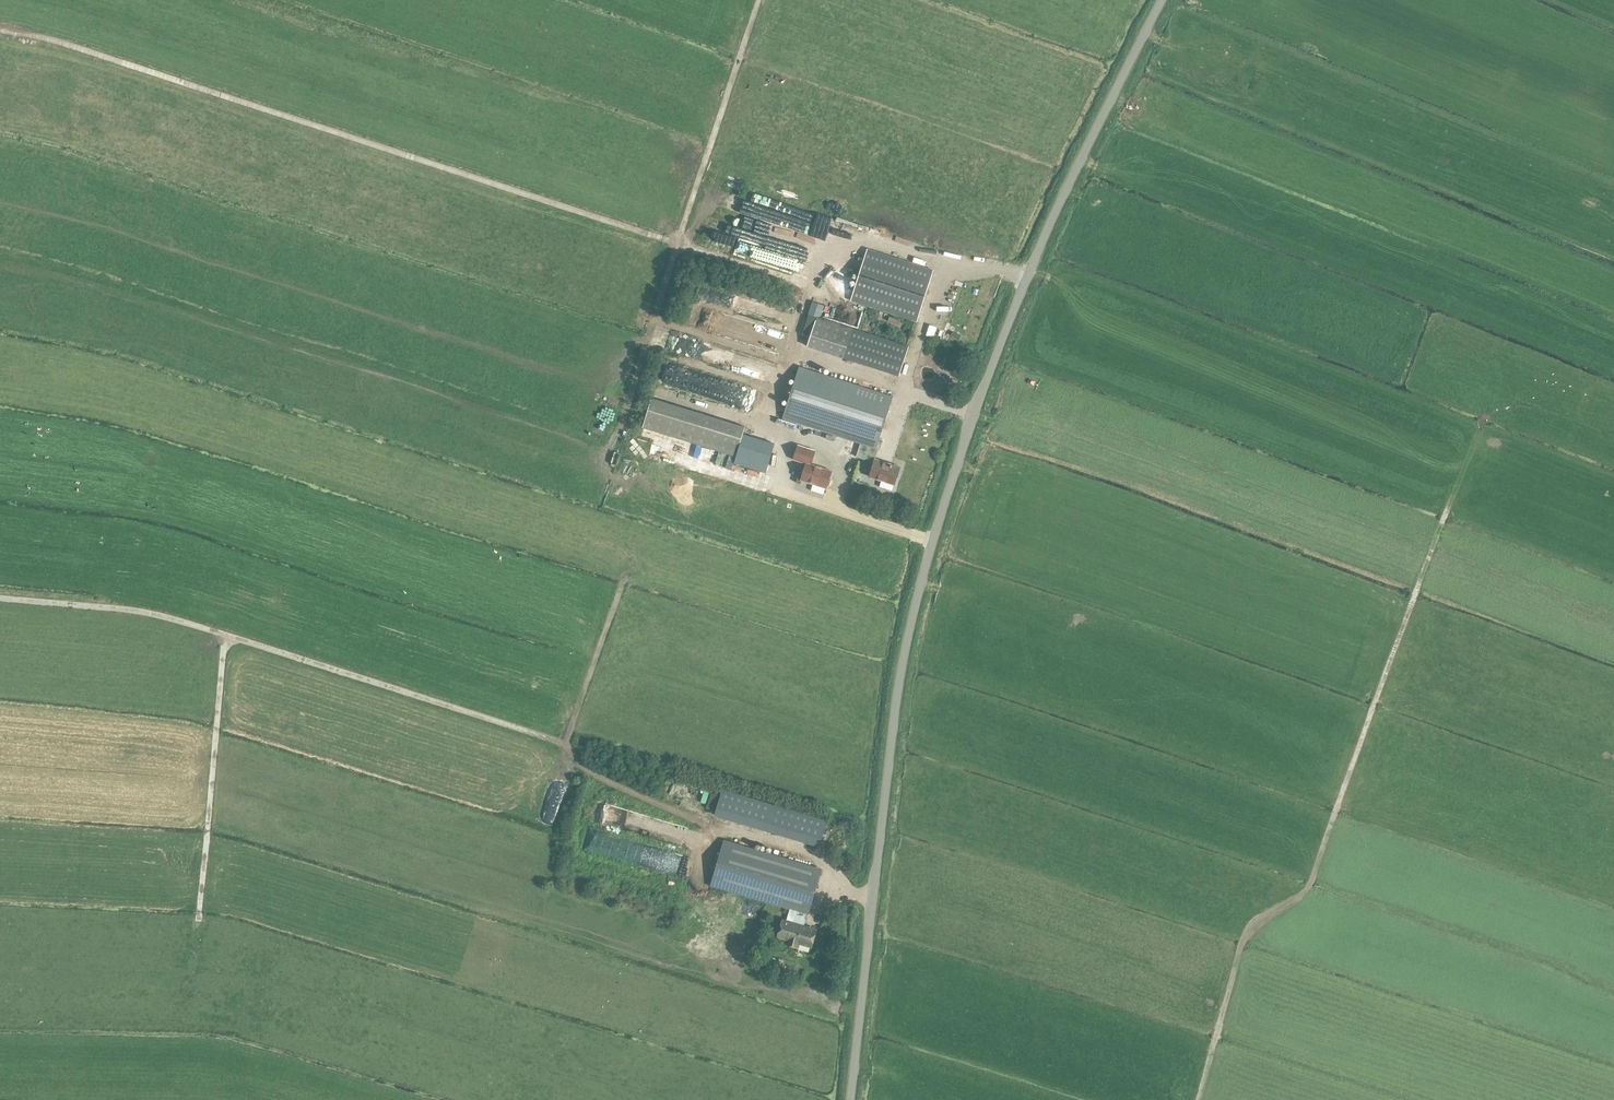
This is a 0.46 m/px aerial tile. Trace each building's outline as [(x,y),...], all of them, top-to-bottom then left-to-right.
[(933,270),(868,249),(851,301),(917,322),(933,270)] [(817,317),(820,318),(824,306),(813,303),(809,314),(817,317)] [(811,337),(817,317),(809,314),(803,334),(811,337)] [(909,347),(844,326),(834,355),(899,376),(909,347)] [(869,477),(895,485),(900,468),(875,460),(879,449),(876,448),(893,397),(800,367),(783,419),(861,444),(856,457),(874,463),(869,477)] [(699,445),(708,416),(652,399),(643,428),(699,445)] [(736,456),(734,463),(766,473),(775,444),(743,434),(736,456)] [(803,480),(827,487),(832,471),(811,465),(815,451),(798,445),(794,460),(806,464),(803,474),(799,473),(796,483),(802,484),(803,480)] [(812,947),(817,930),(804,927),(808,914),(809,914),(822,870),(724,841),(711,885),(724,889),(759,900),(791,909),(787,922),(783,920),(783,921),(782,921),(781,921),(780,921),(779,922),(778,923),(777,924),(776,925),(776,926),(775,927),(775,928),(775,929),(775,930),(775,931),(775,932),(776,933),(776,934),(777,935),(778,936),(778,937),(789,940),(787,945),(798,948),(799,943),(812,947)]
